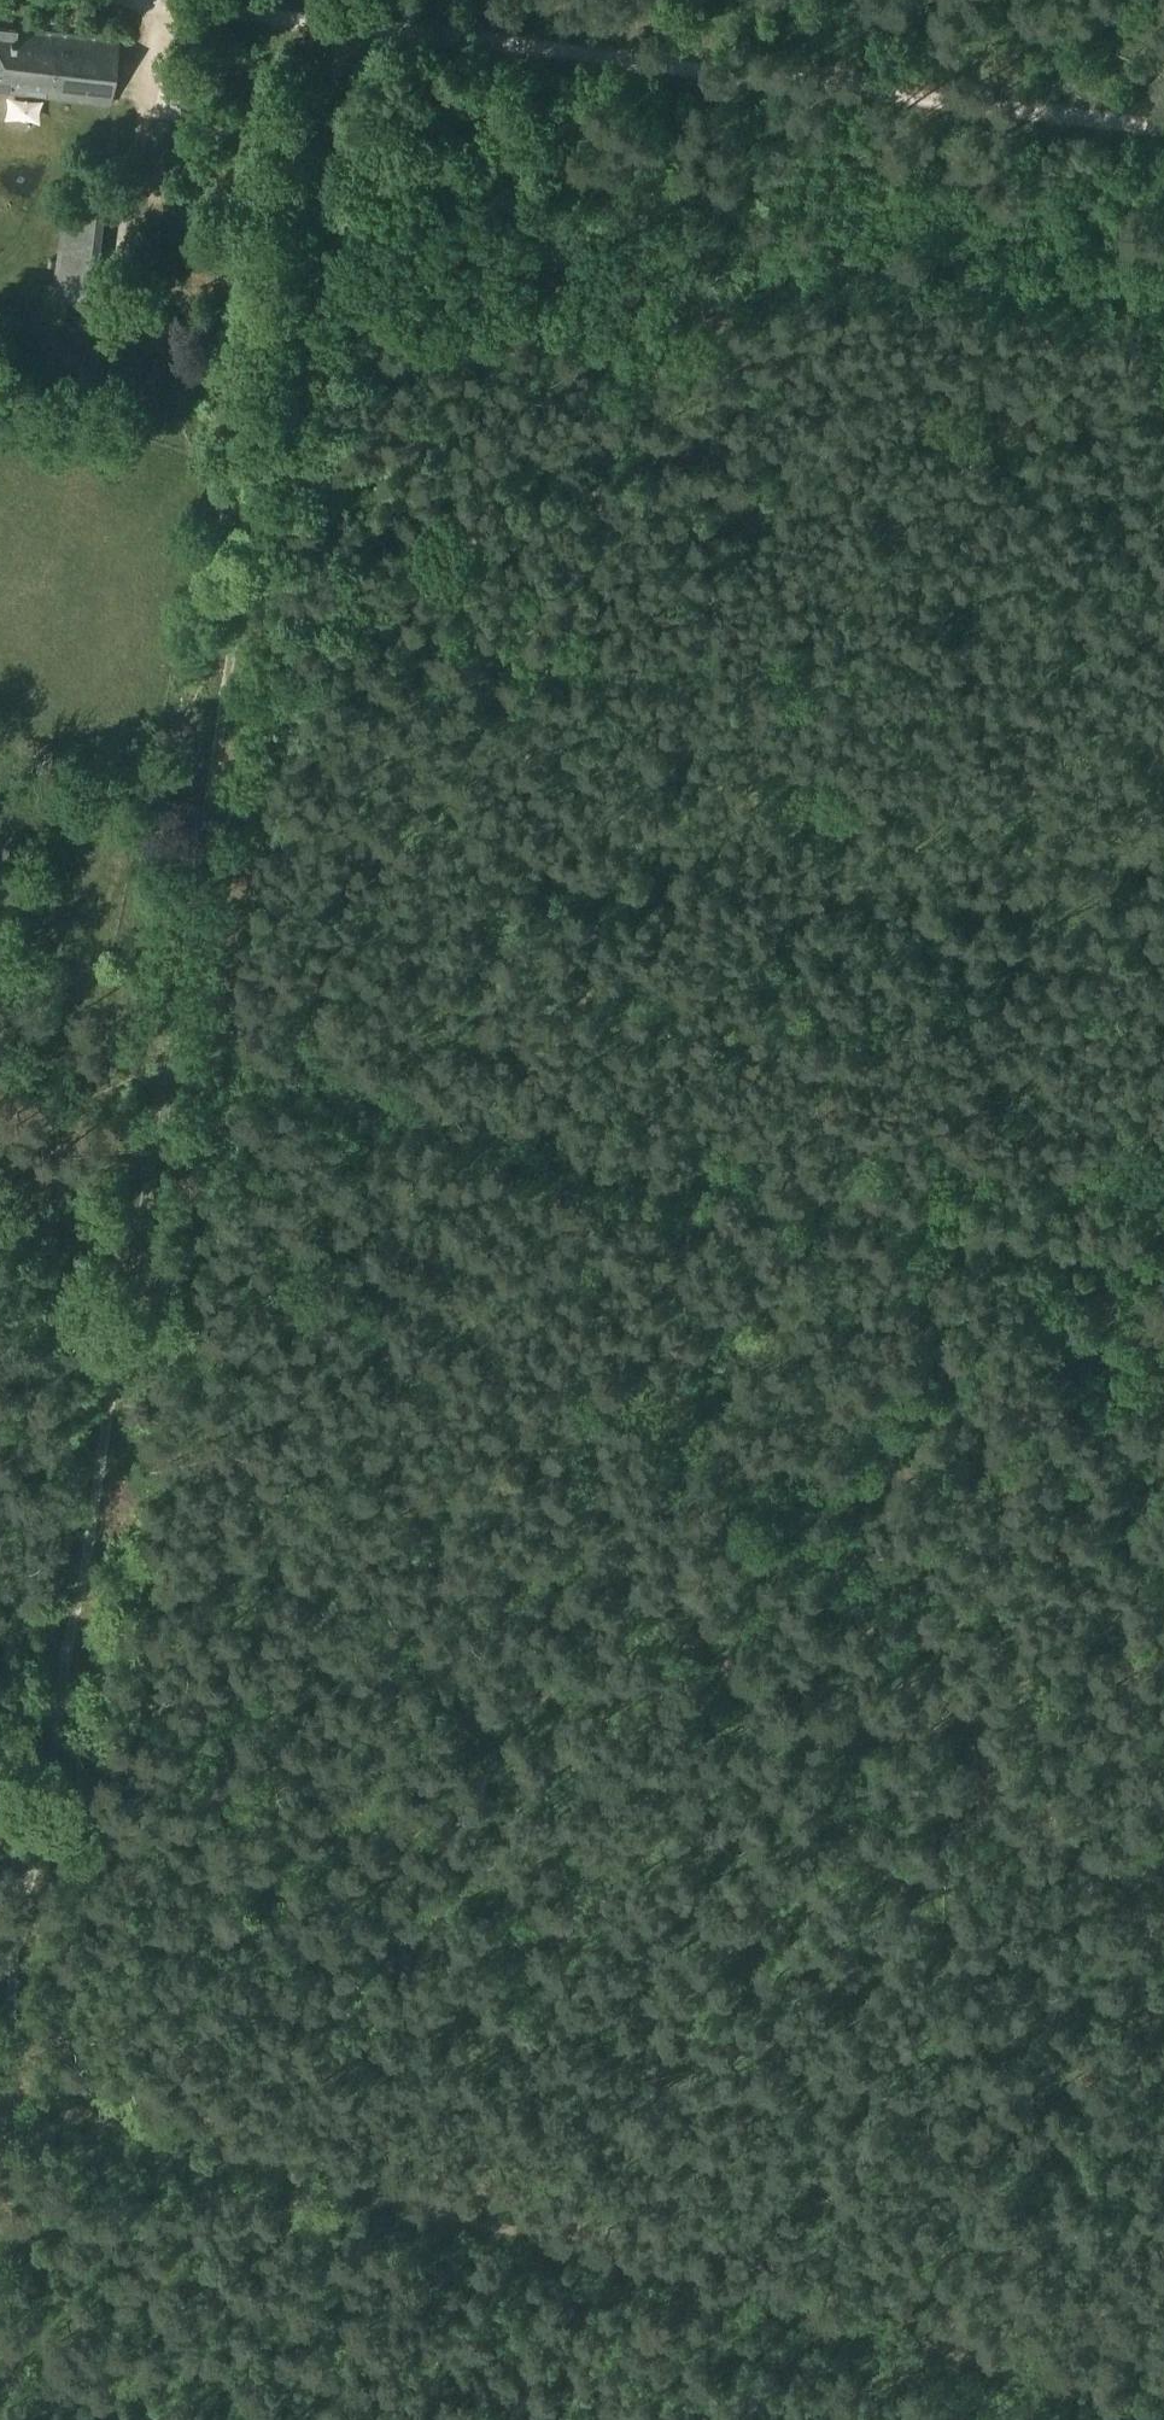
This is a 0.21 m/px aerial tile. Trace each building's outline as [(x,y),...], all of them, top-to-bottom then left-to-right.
[(104,100),(109,41),(0,30),(0,89),(104,100)] [(19,109),(0,108),(0,128),(18,128),(19,109)] [(66,204),(56,301),(93,304),(104,207),(66,204)] [(185,387),(170,391),(178,416),(192,411),(185,387)]
